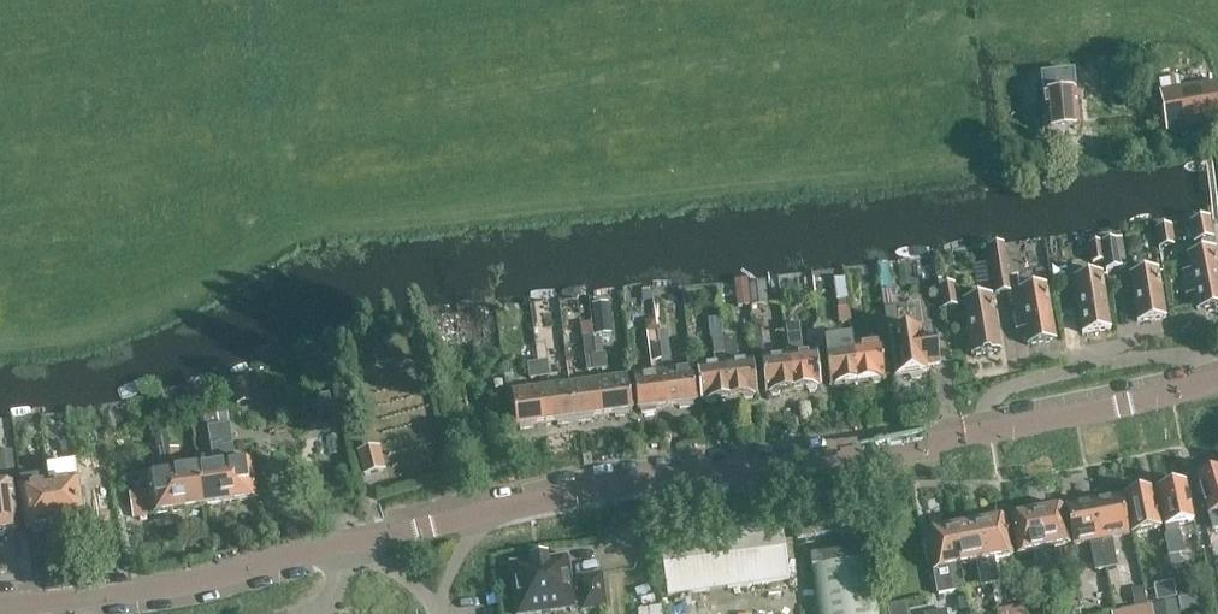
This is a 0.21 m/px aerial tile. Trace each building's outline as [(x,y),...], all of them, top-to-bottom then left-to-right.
[(1048,133),(1051,133),(1054,137),(1064,136),(1066,131),(1080,130),(1076,94),(1057,96),(1055,76),(1043,78),(1048,133)] [(1167,132),(1217,124),(1217,83),(1160,93),(1167,132)] [(1198,311),(1217,307),(1217,262),(1210,219),(1191,222),(1195,244),(1202,242),(1204,252),(1187,255),(1198,311)] [(1174,245),(1171,227),(1157,229),(1160,248),(1174,245)] [(1102,243),(1106,262),(1106,264),(1120,262),(1117,240),(1102,243)] [(1093,264),(1106,262),(1102,243),(1090,245),(1093,264)] [(1130,274),(1138,322),(1167,318),(1159,270),(1130,274)] [(1074,278),(1083,334),(1111,329),(1102,273),(1074,278)] [(767,305),(765,282),(750,284),(752,306),(767,305)] [(751,309),(749,285),(734,286),(737,310),(751,309)] [(940,287),(944,309),(958,307),(955,285),(940,287)] [(1025,330),(1028,345),(1056,341),(1047,285),(1010,291),(1017,331),(1025,330)] [(964,301),(973,356),(1001,352),(992,296),(964,301)] [(613,300),(596,301),(597,332),(614,331),(613,300)] [(885,310),(888,325),(898,324),(895,308),(885,310)] [(439,327),(443,351),(500,343),(497,319),(439,327)] [(715,355),(724,354),(722,338),(725,338),(723,319),(710,320),(715,355)] [(786,326),(789,355),(794,391),(807,389),(809,392),(816,391),(818,388),(822,387),(817,352),(804,353),(801,324),(786,326)] [(658,335),(657,335),(668,408),(680,406),(680,409),(694,407),(693,404),(697,404),(692,368),(673,371),(668,330),(658,331),(658,335)] [(922,338),(920,330),(890,335),(896,376),(908,374),(912,379),(921,377),(923,373),(927,373),(926,366),(940,364),(936,335),(922,338)] [(668,408),(657,335),(648,336),(653,374),(634,376),(638,412),(642,411),(642,414),(656,412),(655,409),(668,408)] [(598,371),(596,355),(593,337),(583,338),(588,372),(598,371)] [(726,364),(725,364),(730,399),(743,397),(746,400),(752,399),(754,396),(758,395),(753,360),(738,362),(735,337),(725,338),(722,338),(724,354),(726,364)] [(858,382),(853,347),(852,338),(825,341),(827,351),(826,351),(830,386),(834,386),(837,388),(844,387),(845,384),(858,382)] [(881,343),(853,347),(858,382),(871,381),(873,383),(880,382),(882,379),(886,379),(881,343)] [(606,354),(596,355),(598,371),(608,369),(606,354)] [(794,391),(789,355),(762,359),(766,394),(770,394),(773,396),(779,395),(781,392),(794,391)] [(548,361),(538,363),(528,364),(530,380),(550,377),(548,361)] [(730,399),(725,364),(698,367),(702,403),(706,402),(709,405),(715,404),(717,401),(730,399)] [(628,377),(599,381),(604,416),(616,415),(616,417),(630,416),(629,413),(633,412),(628,377)] [(599,381),(570,385),(575,423),(592,421),(591,418),(604,416),(599,381)] [(570,385),(541,389),(546,424),(558,422),(559,425),(575,423),(570,385)] [(546,424),(541,389),(512,392),(517,428),(521,427),(521,430),(535,428),(534,426),(546,424)] [(321,394),(326,418),(337,416),(331,391),(321,394)] [(120,403),(126,428),(132,427),(127,401),(120,403)] [(229,425),(218,426),(230,503),(257,499),(252,463),(235,465),(229,425)] [(213,469),(199,470),(205,507),(230,503),(218,426),(207,428),(213,469)] [(179,511),(170,450),(167,434),(155,436),(161,469),(162,469),(163,476),(147,478),(149,492),(135,494),(138,517),(179,511)] [(176,449),(170,450),(179,511),(205,507),(199,470),(184,473),(182,463),(181,463),(180,456),(176,449)] [(360,454),(366,475),(384,470),(379,449),(360,454)] [(1196,477),(1208,516),(1205,517),(1208,529),(1217,526),(1217,470),(1196,477)] [(1157,490),(1167,536),(1164,536),(1171,569),(1182,567),(1180,555),(1181,554),(1178,540),(1181,540),(1178,525),(1193,522),(1186,484),(1182,485),(1179,483),(1172,484),(1170,487),(1157,490)] [(78,484),(50,489),(56,527),(68,525),(71,528),(78,527),(80,523),(84,522),(78,484)] [(0,491),(0,538),(3,537),(6,534),(18,532),(12,489),(0,491)] [(56,527),(50,489),(22,493),(28,531),(31,530),(35,533),(41,532),(44,529),(56,527)] [(1124,497),(1132,535),(1161,529),(1153,491),(1140,493),(1137,491),(1130,493),(1128,496),(1124,497)] [(1105,500),(1094,502),(1107,569),(1118,567),(1112,538),(1128,535),(1121,497),(1118,498),(1114,496),(1107,497),(1105,500)] [(1107,569),(1094,502),(1083,505),(1079,503),(1072,504),(1070,507),(1067,505),(1074,545),(1090,542),(1096,572),(1107,569)] [(1048,511),(1037,513),(1050,579),(1059,577),(1054,548),(1070,545),(1063,508),(1059,509),(1056,507),(1051,508),(1048,511)] [(1050,579),(1037,513),(1027,515),(1023,513),(1018,514),(1015,517),(1011,518),(1018,555),(1034,552),(1039,581),(1050,579)] [(990,522),(980,524),(991,585),(999,584),(995,559),(1012,556),(1006,519),(1002,520),(998,518),(993,519),(990,522)] [(957,529),(954,529),(961,566),(977,563),(982,587),(991,585),(980,524),(969,526),(965,525),(960,526),(957,529)] [(664,545),(671,596),(790,580),(783,528),(664,545)] [(961,566),(954,529),(944,531),(940,529),(935,530),(932,533),(928,534),(939,596),(965,591),(961,566)] [(816,585),(820,613),(878,613),(870,550),(812,558),(816,585)] [(510,564),(511,565),(511,566),(518,613),(536,613),(575,609),(575,606),(582,605),(582,608),(606,604),(602,575),(602,574),(600,575),(580,578),(580,577),(578,578),(579,583),(572,584),(568,558),(569,558),(569,556),(567,556),(567,557),(547,559),(547,557),(536,558),(536,561),(517,563),(510,564)] [(1168,613),(1184,608),(1174,580),(1158,586),(1168,613)] [(910,601),(890,602),(891,613),(911,613),(910,601)] [(1162,602),(1154,604),(1156,613),(1165,613),(1162,602)] [(641,606),(642,613),(666,613),(665,604),(641,606)] [(998,613),(1025,613),(1023,606),(998,610),(998,613)]
